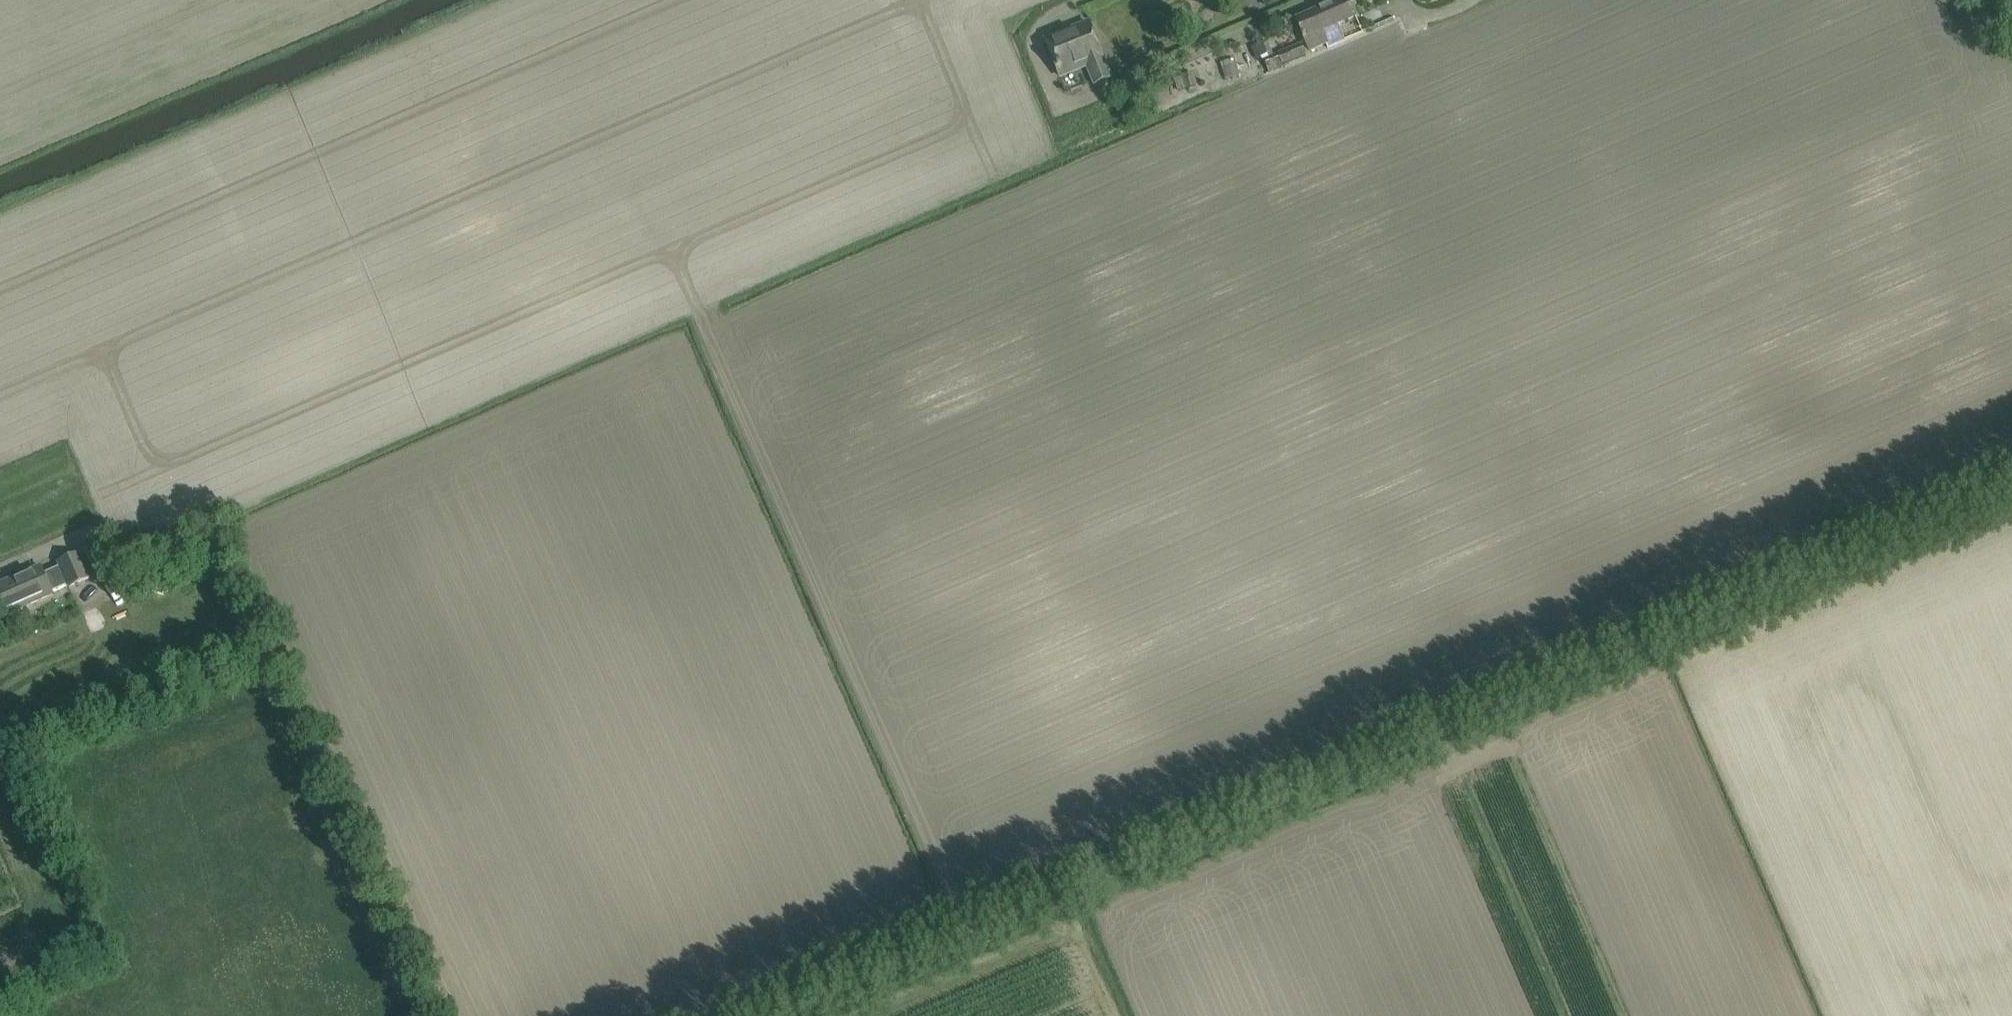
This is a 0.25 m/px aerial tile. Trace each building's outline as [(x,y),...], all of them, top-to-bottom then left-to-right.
[(1356,17),(1348,0),(1343,0),(1297,20),(1310,50),(1326,43),(1328,47),(1344,41),(1337,25),(1356,17)] [(1110,77),(1088,23),(1045,40),(1060,76),(1087,65),(1095,84),(1110,77)] [(1269,41),(1252,47),(1258,62),(1265,59),(1275,55),(1269,41)] [(1302,45),(1279,54),(1283,64),(1306,55),(1302,45)] [(1275,55),(1265,59),(1271,74),(1285,69),(1283,64),(1279,54),(1275,55)] [(1236,59),(1221,64),(1226,80),(1240,76),(1236,59)] [(1194,74),(1182,77),(1186,90),(1198,86),(1194,74)] [(68,585),(69,588),(91,578),(81,554),(59,563),(60,566),(44,574),(40,566),(0,584),(0,618),(53,595),(52,592),(68,585)]
